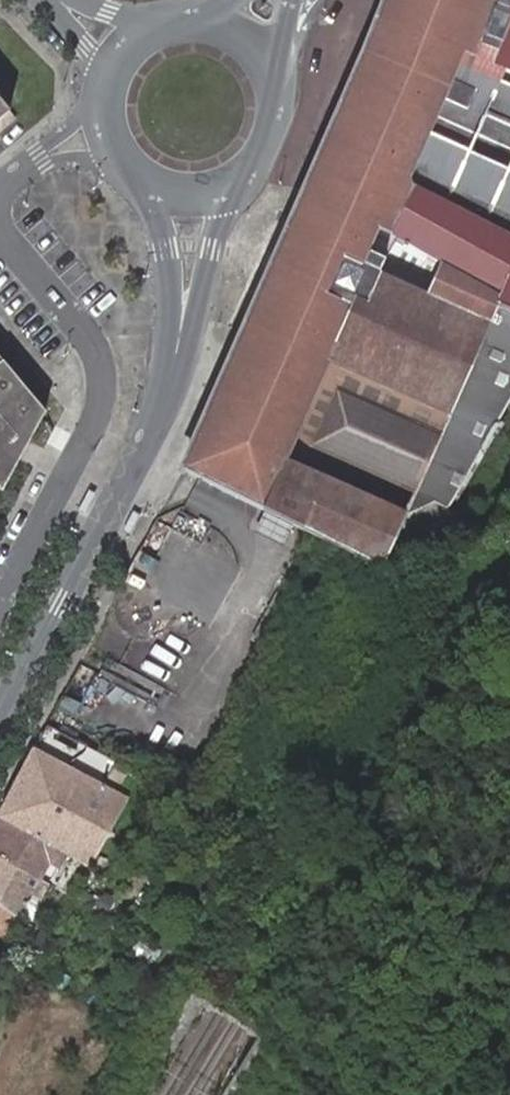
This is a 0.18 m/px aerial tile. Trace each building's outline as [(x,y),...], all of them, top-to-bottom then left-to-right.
[(183,477),(288,532),(380,580),(405,523),(461,502),(509,413),(509,0),(389,0),(367,58),(242,343),(252,361),(227,419),(206,425),(183,477)] [(0,86),(0,114),(14,102),(0,86)] [(242,343),(206,425),(227,419),(252,361),(242,343)] [(0,363),(0,493),(43,413),(0,363)] [(51,722),(38,746),(108,783),(121,759),(51,722)] [(58,837),(95,856),(128,794),(108,783),(38,746),(4,808),(58,837)] [(0,816),(0,887),(24,898),(58,837),(4,808),(0,816)] [(0,887),(0,926),(5,929),(24,898),(0,887)] [(0,965),(0,1000),(14,973),(0,965)]
